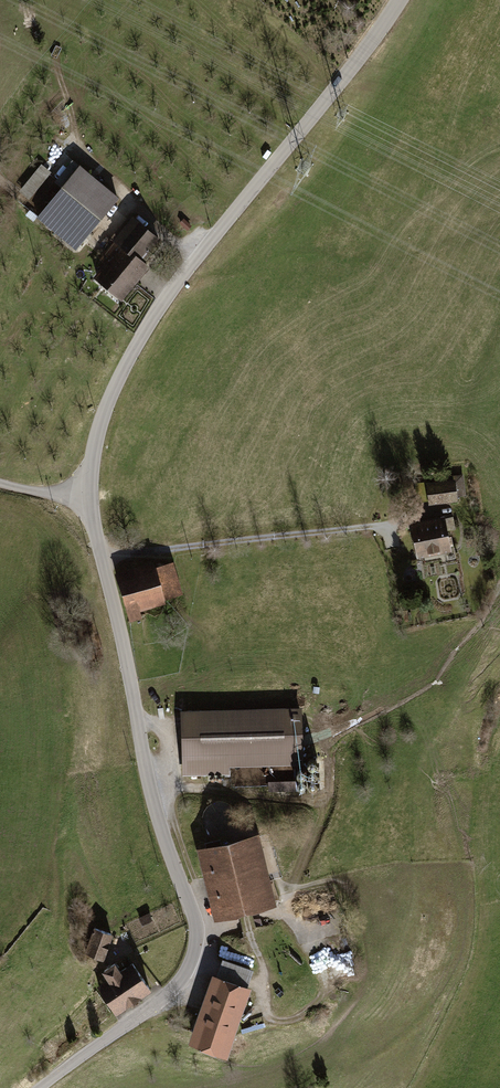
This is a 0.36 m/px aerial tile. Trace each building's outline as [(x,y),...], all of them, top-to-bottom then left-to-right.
[(40,162),(20,192),(31,199),(51,169),(40,162)] [(78,170),(36,222),(76,254),(118,202),(78,170)] [(39,213),(63,185),(51,174),(26,202),(39,213)] [(154,243),(129,223),(98,263),(103,266),(91,281),(119,303),(143,273),(135,267),(154,243)] [(455,483),(423,487),(426,509),(457,506),(455,483)] [(442,523),(408,530),(415,564),(449,557),(442,523)] [(155,561),(116,573),(131,622),(143,619),(140,609),(186,596),(177,562),(157,568),(155,561)] [(300,711),(176,714),(177,777),(227,776),(227,767),(301,765),(300,711)] [(260,840),(197,854),(212,924),(275,910),(260,840)] [(149,913),(138,918),(142,926),(153,921),(149,913)] [(91,931),(82,961),(101,966),(110,937),(91,931)] [(333,937),(334,950),(349,949),(348,936),(333,937)] [(213,975),(188,1044),(228,1058),(252,989),(248,988),(254,970),(223,960),(217,977),(213,975)] [(105,985),(92,994),(111,1020),(148,993),(129,968),(119,976),(113,968),(100,977),(105,985)]
